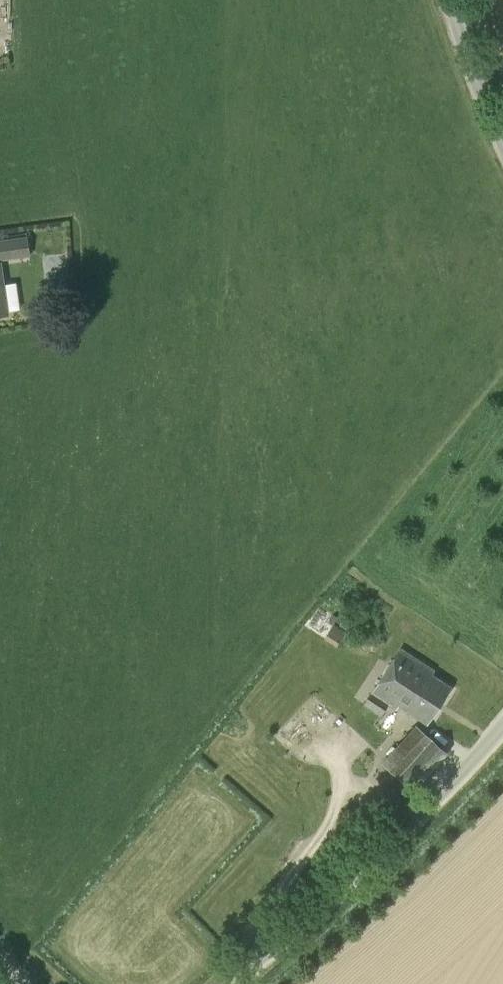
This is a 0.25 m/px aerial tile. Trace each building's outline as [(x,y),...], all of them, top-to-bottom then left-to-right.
[(29,255),(25,232),(7,234),(7,238),(0,239),(0,260),(29,255)] [(426,721),(447,687),(429,675),(432,671),(398,650),(371,692),(364,703),(381,715),(389,704),(394,707),(397,703),(426,721)] [(412,791),(447,753),(415,724),(380,762),(412,791)]
